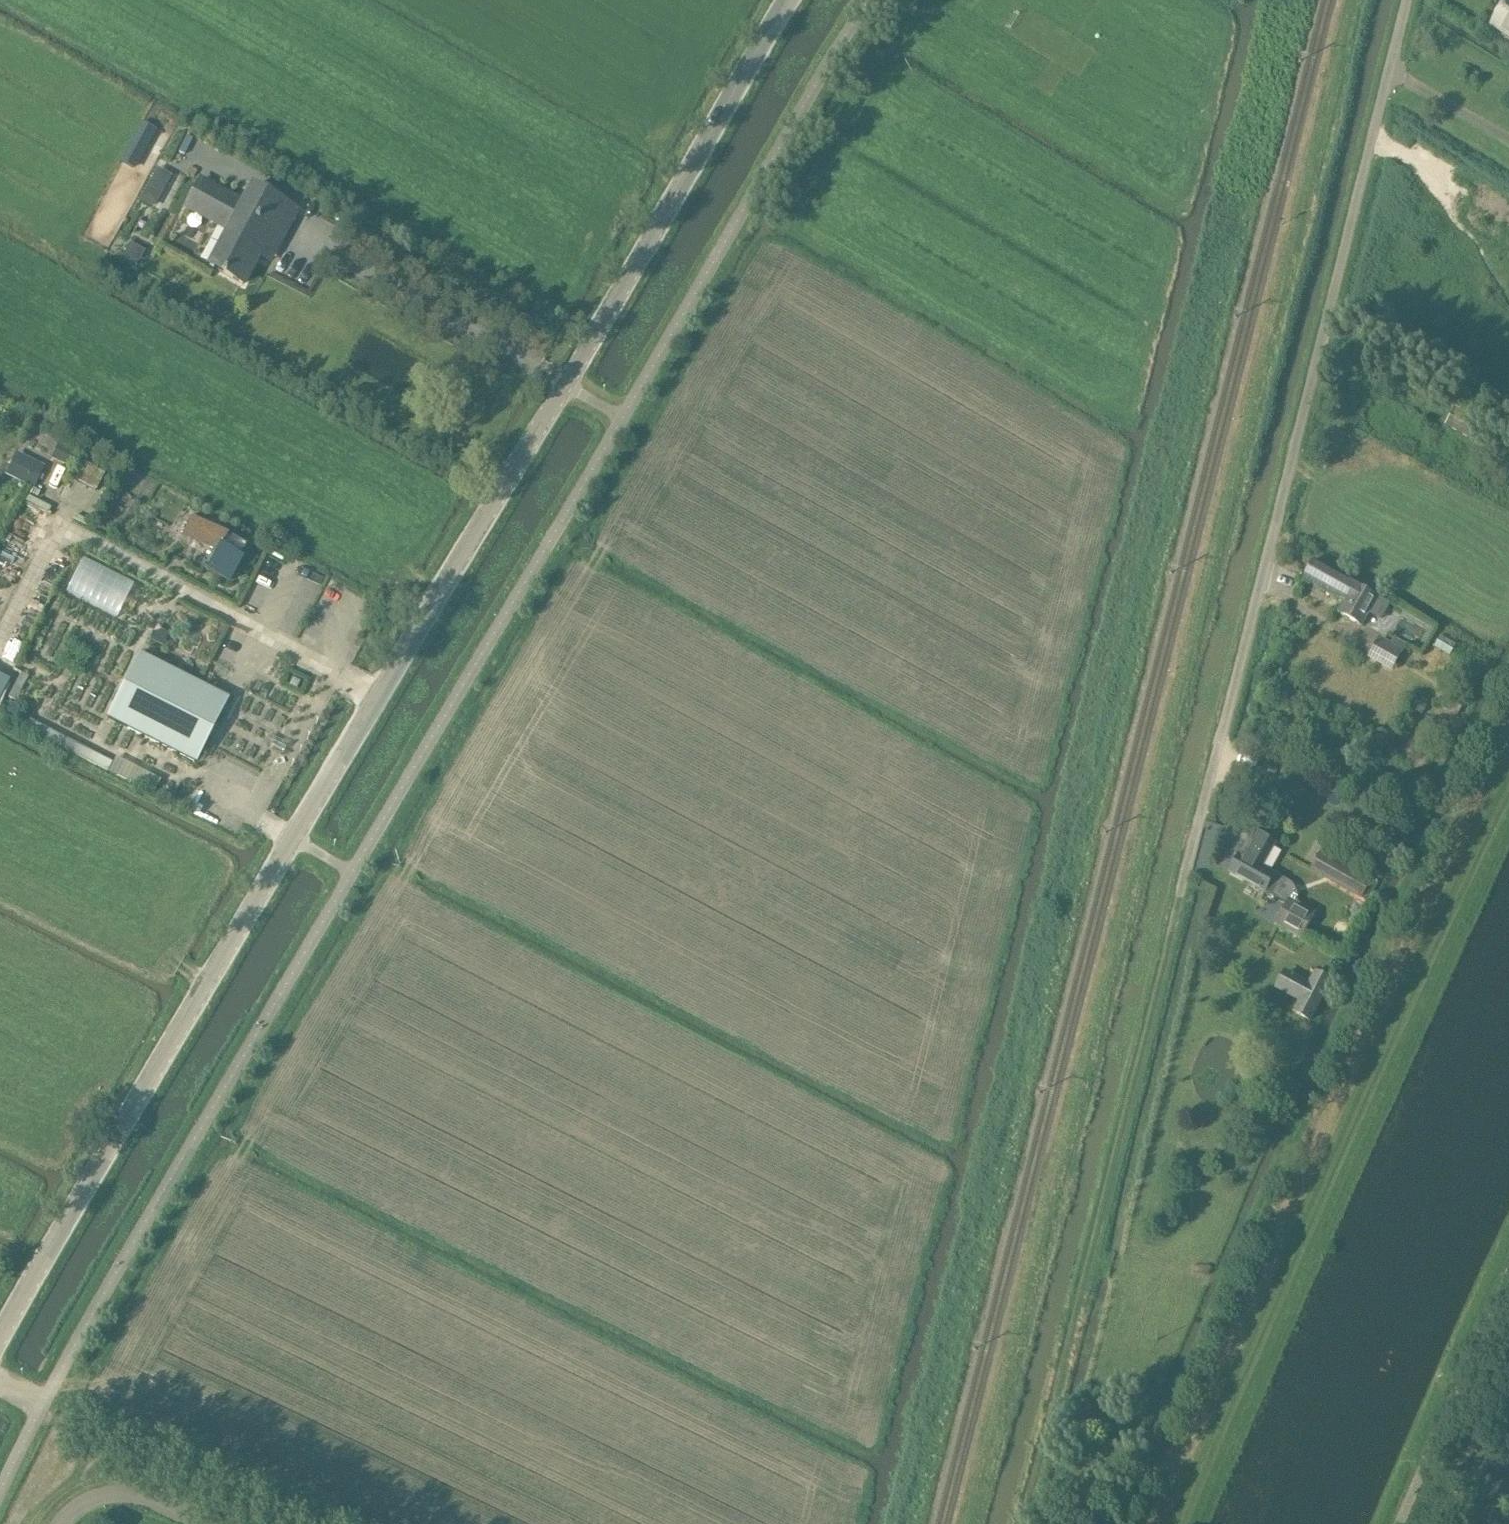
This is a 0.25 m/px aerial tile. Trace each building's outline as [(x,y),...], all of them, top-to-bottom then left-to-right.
[(1491,27),(1508,38),(1508,0),(1491,27)] [(141,122),(120,161),(135,169),(157,129),(142,121),(141,122)] [(157,168),(140,201),(154,208),(171,176),(157,168)] [(183,209),(225,230),(206,265),(243,285),(259,256),(269,262),(297,211),(249,185),(241,200),(199,177),(183,209)] [(130,243),(122,258),(137,266),(145,251),(130,243)] [(53,453),(51,457),(69,466),(77,452),(65,446),(60,456),(53,453)] [(23,456),(12,478),(33,489),(44,467),(23,456)] [(95,490),(104,474),(83,463),(74,480),(95,490)] [(192,516),(182,536),(211,552),(202,568),(209,572),(227,582),(247,545),(192,516)] [(1315,561),(1305,578),(1348,602),(1341,614),(1362,626),(1369,613),(1381,621),(1390,605),(1378,597),(1349,581),(1350,580),(1315,561)] [(1379,636),(1367,657),(1392,672),(1406,646),(1394,639),(1391,643),(1379,636)] [(140,654),(107,718),(196,763),(229,699),(140,654)] [(10,680),(0,674),(0,699),(10,680)] [(289,684),(296,688),(300,682),(293,678),(289,684)] [(1418,697),(1411,707),(1422,714),(1429,704),(1418,697)] [(1240,854),(1230,872),(1286,904),(1289,898),(1297,902),(1298,899),(1298,894),(1294,886),(1290,882),(1262,866),(1275,843),(1255,831),(1241,855),(1240,854)] [(1321,850),(1310,870),(1361,899),(1373,879),(1321,850)] [(1316,913),(1297,902),(1289,898),(1286,904),(1276,922),(1275,925),(1301,940),(1316,913)] [(1292,968),(1287,981),(1305,990),(1299,1001),(1314,1008),(1329,976),(1319,968),(1309,979),(1292,968)]
